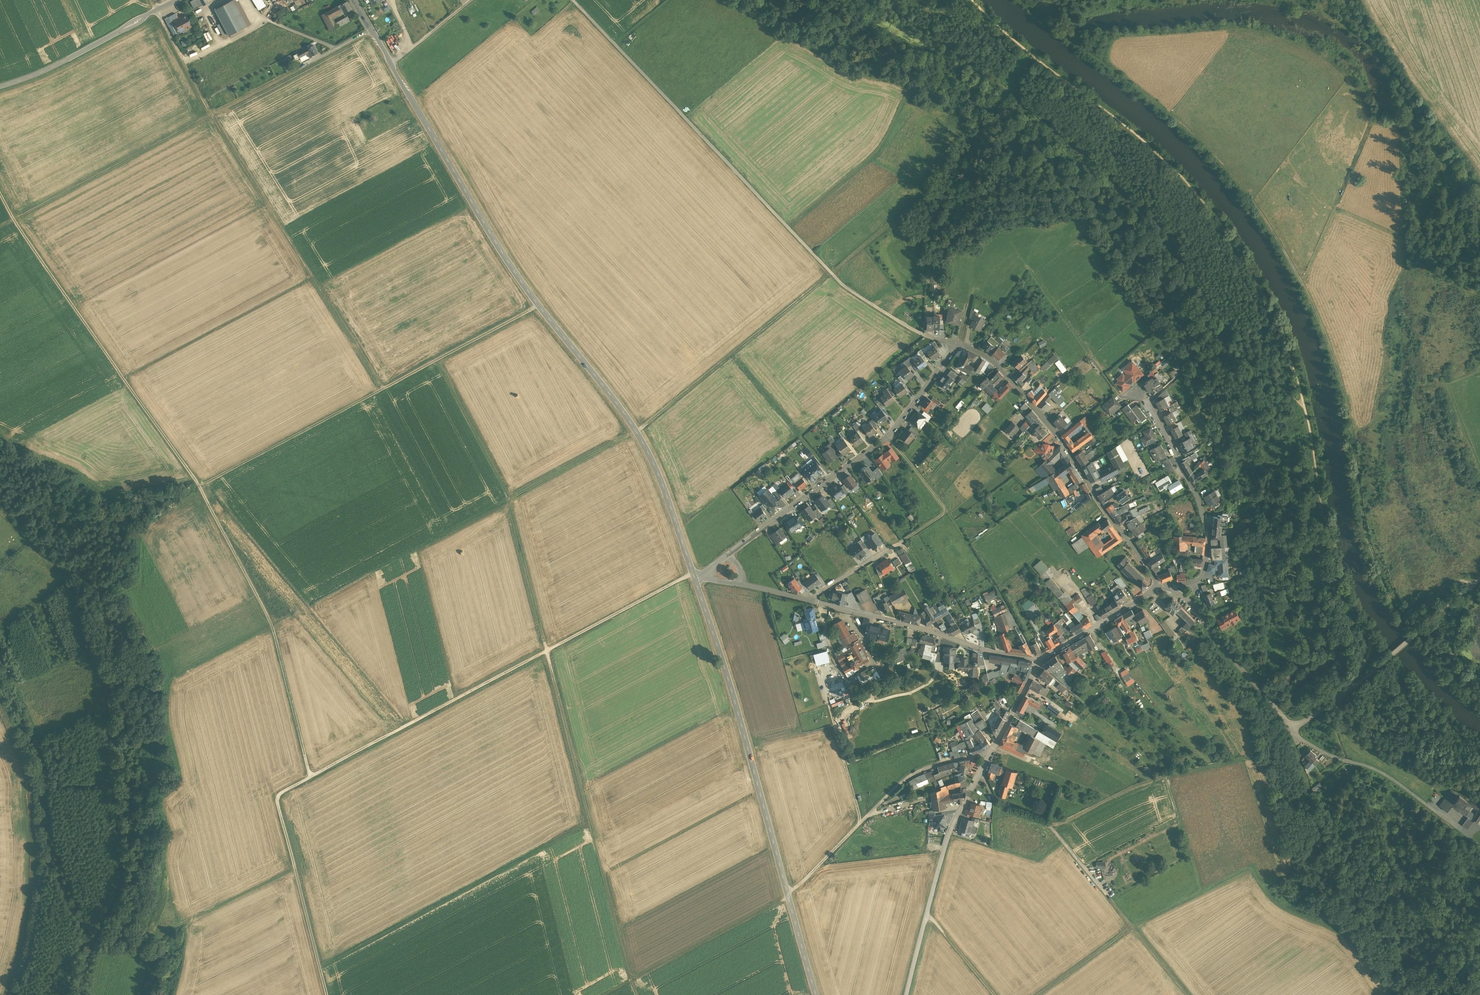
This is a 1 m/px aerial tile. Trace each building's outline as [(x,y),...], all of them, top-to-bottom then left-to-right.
[(233,0),(215,9),(229,36),(247,27),(233,0)] [(233,0),(247,27),(252,24),(239,0),(233,0)] [(259,10),(266,6),(263,0),(253,0),(259,10)] [(338,6),(342,12),(344,11),(345,13),(352,9),(348,1),(338,6)] [(338,6),(326,12),(330,18),(333,17),(342,12),(338,6)] [(537,7),(531,12),(534,15),(540,11),(537,7)] [(330,18),(326,12),(320,15),(330,32),(338,27),(336,23),(333,17),(330,18)] [(175,13),(169,17),(173,24),(176,23),(175,21),(179,19),(175,13)] [(186,15),(183,17),(179,19),(175,21),(176,23),(177,25),(179,25),(179,26),(179,28),(180,30),(182,31),(183,30),(183,31),(185,32),(187,30),(188,29),(187,28),(191,26),(189,22),(189,20),(186,15)] [(350,17),(349,15),(336,23),(338,27),(338,28),(354,19),(352,16),(350,17)] [(298,53),(294,55),(295,59),(296,60),(303,56),(308,54),(310,58),(313,56),(312,56),(318,53),(314,45),(298,53)] [(293,60),(295,59),(294,55),(298,53),(297,51),(293,53),(293,54),(282,60),(284,64),(286,63),(287,64),(293,60)] [(978,313),(971,309),(970,317),(974,320),(977,315),(978,313)] [(956,312),(949,311),(946,322),(959,325),(962,311),(956,310),(956,312)] [(905,314),(902,318),(908,322),(911,318),(905,314)] [(977,315),(974,320),(971,325),(980,330),(985,320),(977,315)] [(999,337),(996,340),(991,336),(988,340),(997,348),(1002,342),(1003,341),(999,337)] [(988,340),(986,342),(985,340),(983,342),(985,344),(983,346),(989,352),(989,351),(992,354),(997,348),(988,340)] [(992,354),(999,360),(1009,348),(1002,342),(992,354)] [(934,347),(926,352),(932,360),(940,354),(936,349),(934,347)] [(977,355),(968,351),(968,352),(965,357),(961,364),(960,363),(958,367),(962,369),(971,373),(972,372),(974,368),(968,365),(965,363),(965,361),(967,362),(970,357),(975,360),(977,355)] [(920,356),(918,353),(911,358),(913,361),(920,356)] [(1041,367),(1045,372),(1059,357),(1055,353),(1041,367)] [(1021,354),(1013,362),(1019,368),(1025,363),(1027,361),(1021,354)] [(913,361),(914,362),(919,370),(920,369),(919,369),(922,366),(922,367),(927,364),(925,361),(922,357),(921,356),(920,356),(913,361)] [(981,357),(974,368),(972,372),(977,375),(981,370),(986,360),(981,357)] [(1060,359),(1055,362),(1063,373),(1068,369),(1060,359)] [(989,363),(986,360),(981,370),(983,372),(987,367),(989,363)] [(1029,363),(1027,364),(1030,367),(1030,368),(1032,370),(1031,372),(1033,375),(1039,368),(1032,360),(1029,363)] [(1133,362),(1126,367),(1129,370),(1128,373),(1125,376),(1123,374),(1118,379),(1121,383),(1122,383),(1125,380),(1129,386),(1130,385),(1129,384),(1133,380),(1134,381),(1143,374),(1133,362)] [(1025,363),(1019,368),(1021,371),(1027,365),(1025,363)] [(1027,365),(1021,371),(1024,374),(1026,372),(1030,368),(1030,367),(1027,364),(1027,365)] [(907,367),(906,365),(900,370),(903,375),(906,379),(907,379),(913,374),(907,367)] [(995,371),(991,368),(990,369),(986,374),(989,377),(995,371)] [(1175,368),(1170,372),(1175,377),(1179,373),(1175,368)] [(951,370),(947,375),(952,379),(952,380),(954,381),(958,376),(951,370)] [(1004,376),(999,371),(995,375),(997,376),(992,381),(996,384),(1004,376)] [(1021,371),(1014,378),(1017,382),(1025,375),(1024,374),(1021,371)] [(941,380),(938,384),(945,389),(952,380),(952,379),(947,375),(945,374),(943,377),(940,380),(941,380)] [(984,388),(991,380),(990,379),(987,376),(983,380),(979,385),(980,386),(983,389),(984,388)] [(1150,379),(1143,383),(1146,388),(1148,391),(1149,391),(1153,388),(1153,389),(1161,384),(1159,381),(1156,377),(1153,380),(1152,378),(1150,379)] [(992,381),(991,380),(984,388),(999,401),(1004,396),(999,392),(994,387),(996,384),(992,381)] [(1125,380),(1122,383),(1121,383),(1118,386),(1123,391),(1129,386),(1125,380)] [(1005,385),(999,392),(1004,396),(1012,386),(1009,382),(1006,386),(1005,385)] [(902,383),(894,389),(896,392),(896,393),(897,393),(899,396),(907,390),(903,385),(902,383)] [(1057,386),(1053,389),(1058,394),(1059,394),(1062,391),(1057,386)] [(890,395),(886,389),(883,391),(885,394),(880,397),(886,405),(889,403),(890,403),(894,400),(890,395)] [(1157,396),(1160,400),(1164,397),(1169,395),(1165,389),(1157,396)] [(1044,390),(1035,399),(1032,401),(1036,405),(1047,393),(1044,390)] [(1051,391),(1049,393),(1044,399),(1047,402),(1048,401),(1047,400),(1048,399),(1051,396),(1053,399),(1054,399),(1056,397),(1051,391)] [(1056,397),(1054,399),(1059,405),(1064,399),(1059,394),(1056,397)] [(1169,395),(1164,397),(1168,406),(1173,403),(1169,395)] [(878,399),(883,407),(886,405),(880,397),(878,399)] [(931,400),(927,397),(921,405),(922,405),(929,410),(934,403),(931,400)] [(940,402),(933,397),(931,400),(934,403),(938,405),(940,402)] [(1121,406),(1113,397),(1102,406),(1107,411),(1108,409),(1112,414),(1121,406)] [(1160,400),(1155,402),(1160,410),(1167,406),(1168,406),(1164,397),(1160,400)] [(852,398),(843,404),(845,406),(853,400),(852,398)] [(883,407),(878,399),(875,401),(879,407),(881,409),(883,407)] [(1047,402),(1044,399),(1039,404),(1045,410),(1050,405),(1047,402)] [(959,409),(965,402),(962,400),(956,406),(959,409)] [(1025,403),(1020,409),(1024,412),(1029,407),(1025,403)] [(1128,404),(1122,409),(1125,413),(1131,408),(1128,404)] [(1137,405),(1132,409),(1131,408),(1125,413),(1132,422),(1139,416),(1142,421),(1146,417),(1137,405)] [(879,407),(872,413),(874,416),(882,410),(886,416),(888,414),(883,407),(881,409),(879,407)] [(839,408),(830,414),(832,416),(840,410),(839,408)] [(874,416),(879,423),(879,424),(887,418),(886,416),(882,410),(874,416)] [(1032,410),(1026,416),(1029,419),(1031,422),(1032,421),(1037,417),(1038,416),(1032,410)] [(924,419),(926,418),(922,415),(917,411),(909,422),(918,428),(924,419)] [(927,422),(931,417),(924,412),(922,415),(926,418),(924,419),(927,422)] [(1171,412),(1163,416),(1168,424),(1175,420),(1171,412)] [(879,423),(874,416),(872,413),(869,415),(876,424),(876,425),(879,423)] [(1061,416),(1054,422),(1061,429),(1063,427),(1067,423),(1061,416)] [(1043,425),(1037,417),(1032,421),(1033,421),(1032,422),(1036,427),(1040,424),(1042,426),(1043,425)] [(1098,433),(1085,417),(1080,420),(1083,424),(1089,432),(1093,437),(1098,433)] [(1067,423),(1063,427),(1067,432),(1074,425),(1070,420),(1067,423)] [(1009,421),(1003,427),(1006,430),(1012,423),(1009,421)] [(870,423),(863,428),(862,427),(869,436),(876,430),(873,427),(869,422),(870,423)] [(1012,423),(1006,430),(1012,435),(1019,427),(1013,422),(1012,423)] [(1026,422),(1021,428),(1024,431),(1030,425),(1026,422)] [(1031,431),(1036,427),(1032,422),(1030,425),(1024,431),(1028,435),(1032,432),(1031,431)] [(1067,432),(1062,436),(1069,446),(1074,443),(1069,436),(1079,427),(1077,423),(1074,425),(1067,432)] [(1031,431),(1032,432),(1039,439),(1047,432),(1042,426),(1040,424),(1036,427),(1031,431)] [(1089,432),(1083,424),(1079,427),(1085,435),(1089,432)] [(1177,426),(1171,429),(1175,438),(1182,434),(1177,426)] [(911,427),(909,430),(914,434),(916,436),(918,432),(911,427)] [(1151,427),(1144,431),(1148,439),(1144,441),(1146,445),(1157,439),(1151,427)] [(906,429),(900,437),(903,439),(902,440),(905,442),(906,441),(908,443),(912,438),(912,437),(914,434),(909,430),(906,429)] [(863,440),(857,432),(850,437),(856,445),(863,440)] [(1085,435),(1081,437),(1085,442),(1085,443),(1093,437),(1089,432),(1085,435)] [(1193,435),(1187,439),(1177,444),(1182,452),(1193,446),(1191,442),(1196,440),(1193,435)] [(1074,443),(1069,446),(1073,451),(1085,442),(1081,437),(1074,443)] [(844,440),(836,446),(838,449),(839,450),(843,455),(843,454),(850,449),(851,449),(844,440)] [(1041,446),(1038,449),(1038,450),(1040,452),(1040,454),(1046,460),(1047,458),(1048,458),(1056,450),(1057,449),(1054,446),(1052,446),(1051,447),(1050,447),(1049,446),(1049,444),(1044,444),(1041,446)] [(1119,444),(1115,447),(1122,460),(1123,461),(1128,459),(1119,444)] [(1160,444),(1150,450),(1156,461),(1166,455),(1164,452),(1162,449),(1162,448),(1160,444)] [(1057,449),(1056,450),(1048,458),(1047,458),(1046,460),(1041,465),(1049,475),(1055,471),(1050,465),(1060,454),(1066,464),(1067,463),(1066,461),(1069,459),(1060,445),(1057,449)] [(1102,453),(1097,446),(1093,449),(1092,450),(1094,451),(1095,450),(1096,451),(1099,456),(1102,453)] [(808,447),(803,450),(808,457),(813,454),(808,447)] [(1115,447),(1107,452),(1114,465),(1122,460),(1115,447)] [(830,448),(822,453),(829,462),(836,456),(832,451),(830,448)] [(897,457),(891,449),(885,453),(889,459),(890,458),(893,461),(897,457)] [(1082,451),(1075,455),(1078,459),(1084,455),(1083,453),(1082,451)] [(885,454),(883,455),(876,460),(882,468),(884,467),(885,468),(887,466),(887,465),(889,464),(887,461),(889,459),(885,453),(885,454)] [(1186,457),(1182,459),(1184,461),(1182,463),(1187,472),(1189,476),(1192,472),(1186,461),(1192,458),(1193,459),(1196,457),(1196,456),(1194,453),(1193,453),(1186,457)] [(1086,457),(1084,455),(1078,459),(1083,467),(1089,463),(1086,457)] [(820,464),(814,457),(812,459),(813,461),(814,461),(818,466),(820,464)] [(1069,459),(1066,461),(1067,463),(1066,464),(1064,465),(1068,471),(1069,469),(1074,466),(1069,459)] [(1202,469),(1194,474),(1192,472),(1189,476),(1193,482),(1210,469),(1205,461),(1204,459),(1201,462),(1199,464),(1202,469)] [(1114,465),(1098,473),(1100,477),(1101,477),(1103,481),(1123,470),(1121,467),(1125,465),(1123,461),(1122,460),(1114,465)] [(813,461),(808,465),(817,476),(823,472),(818,466),(814,461),(813,461)] [(1089,463),(1083,467),(1091,482),(1100,477),(1098,473),(1092,462),(1089,463)] [(1171,463),(1165,466),(1169,473),(1174,470),(1171,463)] [(803,469),(803,470),(807,475),(812,481),(817,476),(808,465),(803,469)] [(1049,475),(1041,465),(1035,470),(1043,479),(1046,477),(1049,475)] [(1064,465),(1055,471),(1059,477),(1062,475),(1068,471),(1064,465)] [(872,472),(867,466),(866,467),(865,466),(861,469),(862,470),(859,472),(866,481),(874,476),(874,475),(872,472)] [(1083,480),(1074,466),(1069,469),(1072,473),(1070,475),(1076,484),(1077,484),(1082,481),(1083,480)] [(878,468),(872,472),(874,475),(874,476),(876,479),(882,474),(878,468)] [(1049,475),(1046,477),(1046,478),(1049,482),(1049,483),(1059,477),(1055,471),(1049,475)] [(850,475),(843,480),(846,483),(850,489),(856,484),(850,475)] [(1168,475),(1155,482),(1160,490),(1165,487),(1164,486),(1167,484),(1169,486),(1168,486),(1172,492),(1182,486),(1178,480),(1172,484),(1171,482),(1171,481),(1168,475)] [(794,483),(797,486),(800,490),(807,484),(801,477),(794,483)] [(1059,477),(1049,483),(1051,486),(1055,484),(1061,481),(1059,477)] [(1043,479),(1033,485),(1036,490),(1049,482),(1046,478),(1043,479)] [(1061,481),(1055,484),(1057,488),(1063,497),(1069,494),(1067,491),(1061,481)] [(793,492),(786,483),(782,485),(783,486),(779,489),(786,497),(793,492)] [(1089,491),(1085,483),(1081,485),(1083,490),(1076,492),(1077,495),(1082,494),(1085,493),(1088,492),(1089,491)] [(838,484),(830,490),(836,498),(844,492),(840,487),(838,484)] [(1076,484),(1074,486),(1070,488),(1070,489),(1067,491),(1069,494),(1072,492),(1072,491),(1075,489),(1078,487),(1077,484),(1076,484)] [(849,492),(843,485),(840,487),(844,492),(846,494),(849,492)] [(772,494),(767,489),(759,496),(768,506),(770,504),(771,506),(775,503),(774,502),(776,500),(772,494)] [(1124,490),(1117,495),(1118,497),(1120,498),(1119,499),(1122,502),(1129,497),(1124,490)] [(1209,493),(1204,496),(1204,497),(1209,505),(1210,504),(1217,500),(1218,500),(1216,497),(1218,496),(1214,490),(1209,493)] [(776,491),(772,494),(776,500),(777,501),(782,497),(776,491)] [(1105,491),(1098,495),(1102,501),(1103,500),(1108,497),(1107,495),(1105,491)] [(1085,493),(1082,494),(1084,497),(1080,500),(1077,502),(1078,503),(1080,506),(1080,507),(1084,503),(1084,504),(1091,499),(1088,492),(1085,493)] [(1074,496),(1073,494),(1065,498),(1069,503),(1074,500),(1073,497),(1074,496)] [(821,496),(815,501),(816,503),(820,507),(822,510),(829,505),(830,504),(827,500),(824,497),(821,496)] [(836,505),(831,497),(827,500),(830,504),(829,505),(831,508),(836,505)] [(808,506),(801,511),(809,521),(808,520),(811,518),(812,518),(815,516),(816,516),(813,511),(808,506)] [(1139,511),(1138,511),(1139,515),(1150,510),(1148,506),(1139,510),(1139,511)] [(761,508),(753,513),(756,517),(759,520),(766,515),(763,511),(761,508)] [(817,509),(817,508),(813,511),(816,516),(815,516),(818,519),(822,516),(817,509)] [(1130,513),(1133,518),(1138,515),(1133,508),(1132,509),(1129,510),(1130,513)] [(1222,515),(1218,514),(1218,516),(1214,516),(1214,515),(1213,515),(1212,525),(1222,525),(1228,525),(1229,520),(1232,519),(1231,513),(1231,512),(1228,513),(1223,513),(1222,515)] [(1118,513),(1112,516),(1120,526),(1125,522),(1126,521),(1129,520),(1126,515),(1121,518),(1120,515),(1118,513)] [(792,519),(790,521),(788,521),(786,522),(786,523),(786,524),(786,526),(788,526),(791,530),(792,530),(794,529),(795,529),(801,525),(796,518),(794,516),(792,518),(792,519)] [(804,523),(799,516),(796,518),(801,525),(801,526),(804,523)] [(1133,518),(1129,519),(1131,521),(1127,524),(1126,524),(1130,528),(1131,528),(1133,526),(1140,522),(1136,516),(1133,518)] [(1107,519),(1100,525),(1104,531),(1112,525),(1107,519)] [(1104,531),(1100,525),(1098,522),(1081,534),(1082,536),(1086,541),(1089,546),(1097,557),(1102,554),(1122,539),(1115,530),(1109,534),(1112,538),(1104,544),(1097,534),(1101,531),(1103,533),(1105,531),(1104,531)] [(1140,522),(1133,526),(1131,528),(1135,533),(1136,533),(1137,534),(1142,531),(1146,528),(1141,522),(1140,522)] [(1222,525),(1212,525),(1211,535),(1225,535),(1225,530),(1221,529),(1222,525)] [(777,530),(777,529),(775,531),(773,533),(775,537),(779,541),(778,540),(781,538),(782,539),(786,536),(780,528),(777,530)] [(1225,535),(1211,535),(1211,538),(1211,547),(1225,546),(1227,545),(1226,533),(1226,530),(1225,530),(1225,535)] [(779,541),(775,537),(773,533),(770,535),(777,545),(780,543),(779,541)] [(882,542),(875,533),(866,539),(866,540),(871,547),(873,549),(882,542)] [(1181,541),(1182,535),(1173,535),(1175,547),(1185,549),(1185,543),(1185,541),(1181,541)] [(1196,536),(1182,535),(1181,541),(1185,541),(1185,543),(1195,544),(1196,536)] [(1082,536),(1072,544),(1075,549),(1086,541),(1082,536)] [(1205,537),(1196,536),(1195,544),(1205,545),(1205,537)] [(861,539),(857,542),(858,544),(859,543),(863,549),(867,546),(863,542),(861,539)] [(871,547),(866,540),(863,542),(867,546),(869,549),(871,547)] [(1078,553),(1089,546),(1086,541),(1075,549),(1078,553)] [(859,545),(855,548),(855,546),(851,549),(857,558),(860,556),(860,557),(863,555),(862,554),(865,552),(863,549),(859,543),(858,544),(859,545)] [(1205,545),(1195,544),(1194,551),(1204,554),(1205,545)] [(1211,547),(1212,558),(1215,558),(1225,557),(1224,546),(1227,545),(1225,546),(1211,547)] [(1185,549),(1175,547),(1176,553),(1177,557),(1184,557),(1189,558),(1190,550),(1185,549)] [(897,551),(909,572),(915,569),(911,561),(906,552),(906,551),(905,550),(905,549),(904,550),(902,548),(897,551)] [(1157,556),(1154,551),(1149,555),(1152,559),(1154,558),(1157,556)] [(1162,553),(1159,555),(1157,556),(1154,558),(1158,563),(1165,559),(1162,553)] [(1121,568),(1120,569),(1130,579),(1129,579),(1135,585),(1135,584),(1136,585),(1138,584),(1142,588),(1147,583),(1143,579),(1144,577),(1128,562),(1130,560),(1126,556),(1117,564),(1121,568)] [(1225,557),(1215,558),(1215,565),(1216,565),(1215,569),(1219,569),(1219,573),(1222,573),(1222,578),(1228,578),(1228,575),(1227,557),(1225,557)] [(898,558),(892,561),(896,566),(901,563),(898,558)] [(1158,563),(1154,558),(1152,559),(1148,562),(1151,568),(1152,568),(1156,565),(1158,563)] [(887,559),(878,564),(883,573),(884,573),(884,572),(887,570),(888,571),(892,568),(887,559)] [(1215,565),(1209,563),(1207,571),(1214,572),(1215,569),(1216,565),(1215,565)] [(1049,568),(1040,576),(1044,581),(1045,582),(1050,577),(1054,574),(1049,568)] [(1169,571),(1158,576),(1162,582),(1173,577),(1171,574),(1170,571),(1169,571)] [(1185,572),(1181,572),(1181,575),(1177,575),(1177,580),(1185,579),(1185,572)] [(909,573),(900,579),(901,582),(905,579),(904,578),(910,575),(909,573)] [(805,582),(810,589),(820,582),(814,574),(805,582)] [(1119,576),(1114,580),(1117,585),(1122,581),(1119,576)] [(1050,577),(1045,582),(1059,597),(1064,592),(1050,577)] [(799,585),(794,579),(788,583),(793,591),(796,592),(799,590),(801,588),(799,585)] [(1122,581),(1117,585),(1119,586),(1121,589),(1126,585),(1123,581),(1122,581)] [(1110,590),(1113,595),(1121,589),(1119,586),(1116,589),(1115,587),(1110,590)] [(888,597),(892,603),(896,603),(899,602),(900,602),(909,597),(903,588),(888,597)] [(996,588),(984,595),(987,600),(999,593),(996,588)] [(864,589),(856,594),(861,603),(866,601),(865,600),(869,598),(864,589)] [(1121,589),(1113,595),(1114,597),(1118,605),(1128,598),(1121,589)] [(846,598),(847,594),(836,591),(836,594),(833,593),(832,599),(834,599),(834,602),(844,605),(846,598)] [(1065,591),(1064,592),(1059,597),(1065,604),(1072,598),(1065,591)] [(851,592),(847,594),(846,598),(848,599),(849,602),(855,599),(851,592)] [(1209,592),(1204,594),(1208,605),(1215,602),(1216,601),(1214,596),(1213,596),(1212,594),(1211,592),(1209,592)] [(1072,598),(1065,604),(1066,606),(1071,611),(1072,613),(1077,610),(1077,609),(1072,603),(1075,601),(1081,597),(1078,593),(1072,598)] [(1088,596),(1094,604),(1096,602),(1096,600),(1092,593),(1088,596)] [(1085,598),(1091,606),(1094,604),(1088,596),(1086,597),(1085,598)] [(1027,610),(1035,604),(1031,598),(1022,604),(1027,610)] [(1167,603),(1165,606),(1173,614),(1175,612),(1176,611),(1177,613),(1181,609),(1179,608),(1181,607),(1181,606),(1173,598),(1170,600),(1167,603)] [(945,615),(949,611),(942,600),(940,601),(941,602),(939,603),(940,605),(937,607),(935,604),(933,606),(932,605),(929,607),(936,620),(940,618),(945,615)] [(891,609),(889,605),(887,605),(885,601),(879,604),(883,612),(891,609)] [(1116,601),(1107,606),(1112,613),(1120,607),(1118,605),(1116,601)] [(898,613),(899,612),(899,611),(905,610),(900,602),(899,602),(896,603),(892,603),(898,613)] [(992,610),(994,617),(1008,610),(1005,604),(992,610)] [(1061,606),(1066,613),(1069,610),(1064,604),(1061,606)] [(936,620),(929,607),(928,605),(924,607),(929,614),(927,616),(921,619),(926,626),(936,620)] [(812,607),(804,610),(807,618),(804,619),(805,622),(802,623),(802,624),(803,628),(804,628),(806,628),(807,631),(808,630),(808,631),(810,632),(812,632),(812,630),(812,629),(817,628),(814,617),(815,617),(812,607)] [(1176,611),(1175,612),(1177,614),(1178,613),(1186,621),(1183,625),(1187,629),(1195,621),(1181,607),(1179,608),(1181,609),(1177,613),(1176,611)] [(1077,609),(1077,610),(1072,613),(1079,620),(1084,617),(1078,609),(1077,609)] [(1235,609),(1222,616),(1223,617),(1218,620),(1223,628),(1228,625),(1227,624),(1232,622),(1233,623),(1236,621),(1235,620),(1239,618),(1235,609)] [(905,610),(899,611),(899,612),(902,620),(908,622),(905,612),(905,610)] [(994,617),(996,624),(1011,616),(1008,610),(994,617)] [(1131,610),(1122,615),(1126,621),(1131,618),(1134,623),(1138,620),(1131,610)] [(1143,610),(1135,615),(1141,624),(1149,619),(1143,610)] [(921,619),(927,616),(924,611),(918,614),(920,616),(921,619)] [(949,622),(950,624),(955,621),(949,611),(945,615),(950,622),(949,622)] [(918,624),(920,616),(916,615),(905,612),(908,622),(918,624)] [(1104,617),(1102,613),(1101,612),(1094,616),(1097,621),(1104,617)] [(1067,624),(1070,628),(1075,625),(1065,613),(1065,614),(1069,619),(1065,623),(1067,624)] [(1063,621),(1065,623),(1069,619),(1065,614),(1064,614),(1061,617),(1060,618),(1061,619),(1063,621)] [(1122,615),(1115,620),(1118,625),(1121,623),(1126,632),(1129,630),(1131,634),(1135,633),(1134,630),(1132,631),(1128,625),(1127,623),(1126,621),(1122,615)] [(996,624),(999,633),(1006,630),(1011,627),(1013,631),(1017,629),(1011,616),(996,624)] [(1086,617),(1084,617),(1079,620),(1080,622),(1085,628),(1091,624),(1086,617)] [(834,624),(842,639),(851,634),(842,619),(834,624)] [(977,628),(975,625),(973,620),(962,625),(966,633),(977,628)] [(955,621),(950,624),(951,626),(947,629),(945,629),(946,631),(947,634),(952,634),(960,630),(955,621)] [(943,622),(938,625),(941,630),(946,631),(945,629),(947,629),(943,622)] [(1061,628),(1056,622),(1052,624),(1053,626),(1047,631),(1050,635),(1057,630),(1059,632),(1056,634),(1057,636),(1064,630),(1063,628),(1061,628)] [(1085,628),(1080,622),(1075,625),(1070,628),(1071,630),(1075,634),(1085,628)] [(1166,623),(1162,626),(1170,637),(1174,634),(1166,623)] [(1064,630),(1057,636),(1058,638),(1056,638),(1057,639),(1059,642),(1059,643),(1064,639),(1062,636),(1071,630),(1070,628),(1067,624),(1065,626),(1063,627),(1063,628),(1064,630)] [(1187,629),(1183,625),(1178,630),(1182,635),(1187,629)] [(887,642),(890,631),(868,626),(867,633),(866,637),(887,642)] [(1115,627),(1108,631),(1113,639),(1116,637),(1117,639),(1121,637),(1119,633),(1116,628),(1115,627)] [(1024,642),(1017,629),(1013,631),(1020,645),(1024,642)] [(1052,641),(1044,629),(1035,633),(1035,634),(1038,639),(1043,636),(1044,640),(1049,647),(1050,648),(1055,646),(1052,641)] [(1014,649),(1014,648),(1012,648),(1006,630),(999,633),(1000,635),(1001,638),(1005,636),(1006,639),(1008,641),(1011,648),(1014,649)] [(1149,630),(1143,632),(1145,636),(1146,638),(1152,636),(1149,630)] [(842,639),(846,646),(857,640),(858,639),(854,632),(851,634),(842,639)] [(785,633),(780,637),(785,643),(790,640),(785,633)] [(927,636),(921,634),(919,643),(924,644),(923,645),(921,645),(920,649),(924,650),(927,636)] [(1005,649),(1001,638),(1000,635),(996,636),(1000,649),(1005,649)] [(1089,635),(1083,639),(1082,639),(1089,649),(1095,645),(1089,635)] [(924,650),(923,653),(923,654),(931,656),(932,652),(930,651),(934,638),(927,636),(924,650)] [(1005,636),(1001,638),(1005,649),(1007,652),(1016,654),(1014,649),(1011,648),(1008,641),(1006,639),(1005,636)] [(858,639),(857,640),(866,657),(867,656),(868,655),(859,639),(858,639)] [(1082,639),(1069,647),(1072,652),(1075,651),(1076,652),(1083,648),(1085,651),(1086,651),(1087,650),(1089,649),(1082,639)] [(856,663),(866,657),(857,640),(846,646),(848,650),(854,660),(856,663)] [(1031,657),(1024,642),(1020,645),(1018,645),(1020,648),(1021,650),(1014,649),(1016,654),(1031,657)] [(1038,644),(1037,642),(1030,645),(1031,646),(1034,656),(1040,654),(1042,653),(1041,650),(1038,644)] [(1148,642),(1140,645),(1143,650),(1150,647),(1148,642)] [(1071,665),(1068,668),(1065,666),(1063,668),(1064,669),(1071,675),(1079,667),(1079,666),(1078,665),(1079,662),(1075,659),(1076,658),(1072,652),(1069,647),(1062,651),(1068,662),(1069,662),(1071,665)] [(955,648),(944,648),(943,662),(949,663),(949,667),(954,668),(954,663),(955,663),(955,662),(955,658),(955,648)] [(982,654),(973,649),(973,650),(972,663),(978,663),(985,664),(982,654)] [(827,650),(813,653),(815,664),(829,661),(827,650)] [(848,650),(836,657),(842,667),(854,660),(848,650)] [(901,651),(893,654),(896,661),(904,657),(903,654),(901,650),(901,651)] [(1108,663),(1111,661),(1105,650),(1101,653),(1108,663)] [(1006,664),(1008,658),(989,655),(988,661),(1002,663),(1006,664)] [(866,657),(856,663),(857,666),(868,660),(869,659),(867,656),(866,657)] [(1060,663),(1055,656),(1043,665),(1056,676),(1065,685),(1073,677),(1071,675),(1064,669),(1063,668),(1060,663)] [(1086,664),(1079,658),(1077,659),(1076,657),(1076,658),(1075,659),(1079,662),(1078,665),(1079,666),(1079,667),(1081,669),(1086,664)] [(972,663),(967,663),(967,659),(962,658),(962,662),(958,662),(958,669),(969,669),(969,674),(977,675),(978,663),(972,663)] [(999,673),(1005,677),(1008,671),(1007,671),(1012,659),(1008,658),(1006,664),(1002,663),(1000,669),(1001,669),(999,673)] [(1022,661),(1012,659),(1007,671),(1008,671),(1008,670),(1011,671),(1010,673),(1014,674),(1017,666),(1020,667),(1022,661)] [(854,660),(842,667),(845,673),(857,666),(856,663),(854,660)] [(1031,663),(1022,661),(1020,667),(1020,668),(1026,670),(1022,678),(1025,680),(1030,670),(1031,663)] [(866,668),(859,673),(863,680),(870,675),(866,668)] [(892,668),(887,670),(886,668),(885,669),(888,677),(894,675),(892,668)] [(1052,676),(1044,669),(1038,677),(1043,681),(1044,680),(1047,682),(1052,676)] [(1121,677),(1121,676),(1128,671),(1126,669),(1121,672),(1118,673),(1121,677)] [(1121,677),(1125,682),(1132,677),(1128,671),(1121,676),(1121,677)] [(1014,674),(1010,673),(1008,677),(1012,679),(1011,680),(1017,683),(1022,686),(1025,680),(1022,678),(1014,674)] [(1012,681),(1005,678),(1003,681),(1008,684),(1006,685),(1010,687),(1012,683),(1011,682),(1012,681)] [(1042,686),(1033,680),(1029,687),(1039,693),(1042,686)] [(1063,685),(1058,681),(1054,685),(1062,692),(1066,688),(1063,685)] [(1025,695),(1017,709),(1023,712),(1028,702),(1029,703),(1031,699),(1025,695)] [(1101,701),(1104,705),(1109,701),(1105,697),(1101,701)] [(1037,702),(1031,699),(1029,703),(1037,708),(1040,703),(1037,702)] [(999,713),(1006,720),(1008,716),(1010,711),(1003,708),(1001,710),(998,708),(997,709),(995,710),(999,714),(999,713)] [(976,722),(978,721),(982,718),(977,709),(971,713),(976,722)] [(990,725),(996,736),(999,732),(1006,720),(999,713),(999,714),(994,723),(990,725)] [(963,731),(966,736),(969,735),(974,733),(979,729),(976,724),(975,723),(972,718),(959,724),(963,731)] [(1021,729),(1022,729),(1025,723),(1020,720),(1016,726),(1018,727),(1021,729)] [(1025,723),(1022,729),(1027,732),(1031,726),(1025,723)] [(1008,728),(1016,732),(1017,730),(1018,727),(1016,726),(1010,724),(1008,728)] [(1048,724),(1043,733),(1045,735),(1051,739),(1056,741),(1061,732),(1048,724)] [(1045,735),(1043,733),(1031,726),(1027,732),(1031,734),(1033,735),(1039,738),(1042,740),(1042,739),(1045,735)] [(1008,728),(1006,732),(1003,738),(1013,743),(1014,740),(1015,736),(1014,735),(1016,732),(1008,728)] [(1029,737),(1031,734),(1027,732),(1022,729),(1021,729),(1020,731),(1026,733),(1025,735),(1029,737)] [(982,733),(976,736),(978,739),(980,738),(982,741),(986,739),(982,733)] [(1029,737),(1026,744),(1024,748),(1026,749),(1033,752),(1039,738),(1033,735),(1031,734),(1029,737)] [(974,746),(970,738),(967,740),(971,750),(969,751),(970,754),(973,753),(976,752),(974,746)] [(986,739),(982,741),(980,738),(978,739),(981,744),(978,745),(981,750),(985,748),(990,744),(986,739)] [(1013,743),(1003,738),(999,745),(1023,756),(1026,749),(1024,748),(1013,743)] [(1039,738),(1033,752),(1040,755),(1044,746),(1045,746),(1046,743),(1042,740),(1039,738)] [(1014,740),(1013,743),(1024,748),(1026,744),(1014,740)] [(959,754),(957,749),(956,745),(955,741),(950,743),(952,751),(949,752),(950,756),(953,755),(954,758),(959,757),(959,754)] [(1211,754),(1215,762),(1219,761),(1215,752),(1211,754)] [(1317,758),(1310,752),(1305,758),(1310,762),(1312,764),(1316,759),(1317,758)] [(1310,762),(1305,767),(1310,772),(1319,762),(1316,759),(1312,764),(1310,762)] [(961,763),(960,763),(960,765),(958,770),(966,773),(968,764),(964,764),(961,763)] [(1001,767),(991,763),(989,770),(994,772),(995,773),(999,774),(1001,767)] [(949,764),(943,766),(944,770),(939,772),(933,774),(935,779),(945,775),(951,772),(950,768),(949,764)] [(1146,765),(1143,770),(1149,775),(1153,771),(1146,765)] [(1001,767),(999,774),(1004,776),(1002,783),(1009,786),(1012,787),(1017,771),(1001,766),(1001,767)] [(926,776),(933,773),(932,771),(918,775),(915,777),(908,780),(908,781),(901,787),(904,793),(913,789),(928,783),(926,776)] [(936,780),(935,779),(933,774),(933,773),(926,776),(928,783),(936,780)] [(961,773),(954,775),(956,782),(957,781),(960,780),(965,779),(964,774),(963,774),(963,773),(961,773)] [(933,791),(940,788),(940,786),(938,780),(933,782),(935,787),(932,788),(933,791)] [(1006,797),(1009,786),(1002,783),(998,795),(1006,797)] [(1320,783),(1312,790),(1315,793),(1323,787),(1320,783)] [(939,793),(941,792),(941,789),(930,792),(932,809),(946,807),(945,802),(943,803),(942,797),(940,797),(939,793)] [(1451,789),(1439,806),(1447,812),(1452,805),(1459,795),(1451,789)] [(961,792),(952,793),(952,794),(953,801),(958,800),(958,801),(961,800),(961,799),(964,799),(965,791),(961,792)] [(950,801),(953,801),(952,794),(948,795),(942,797),(943,803),(945,802),(950,802),(950,801)] [(1468,801),(1460,795),(1459,795),(1452,805),(1465,815),(1470,808),(1465,805),(1466,804),(1468,801)] [(1468,801),(1466,804),(1479,809),(1479,810),(1479,805),(1468,801)] [(981,805),(974,803),(973,807),(971,806),(971,808),(967,807),(966,812),(970,813),(978,815),(977,815),(977,812),(979,812),(980,812),(981,810),(980,809),(981,805)] [(935,816),(932,816),(932,819),(934,827),(936,826),(937,828),(938,830),(939,831),(941,830),(942,829),(942,827),(946,826),(944,818),(940,815),(935,816)] [(972,820),(963,817),(959,830),(966,832),(971,833),(974,821),(972,820)]
